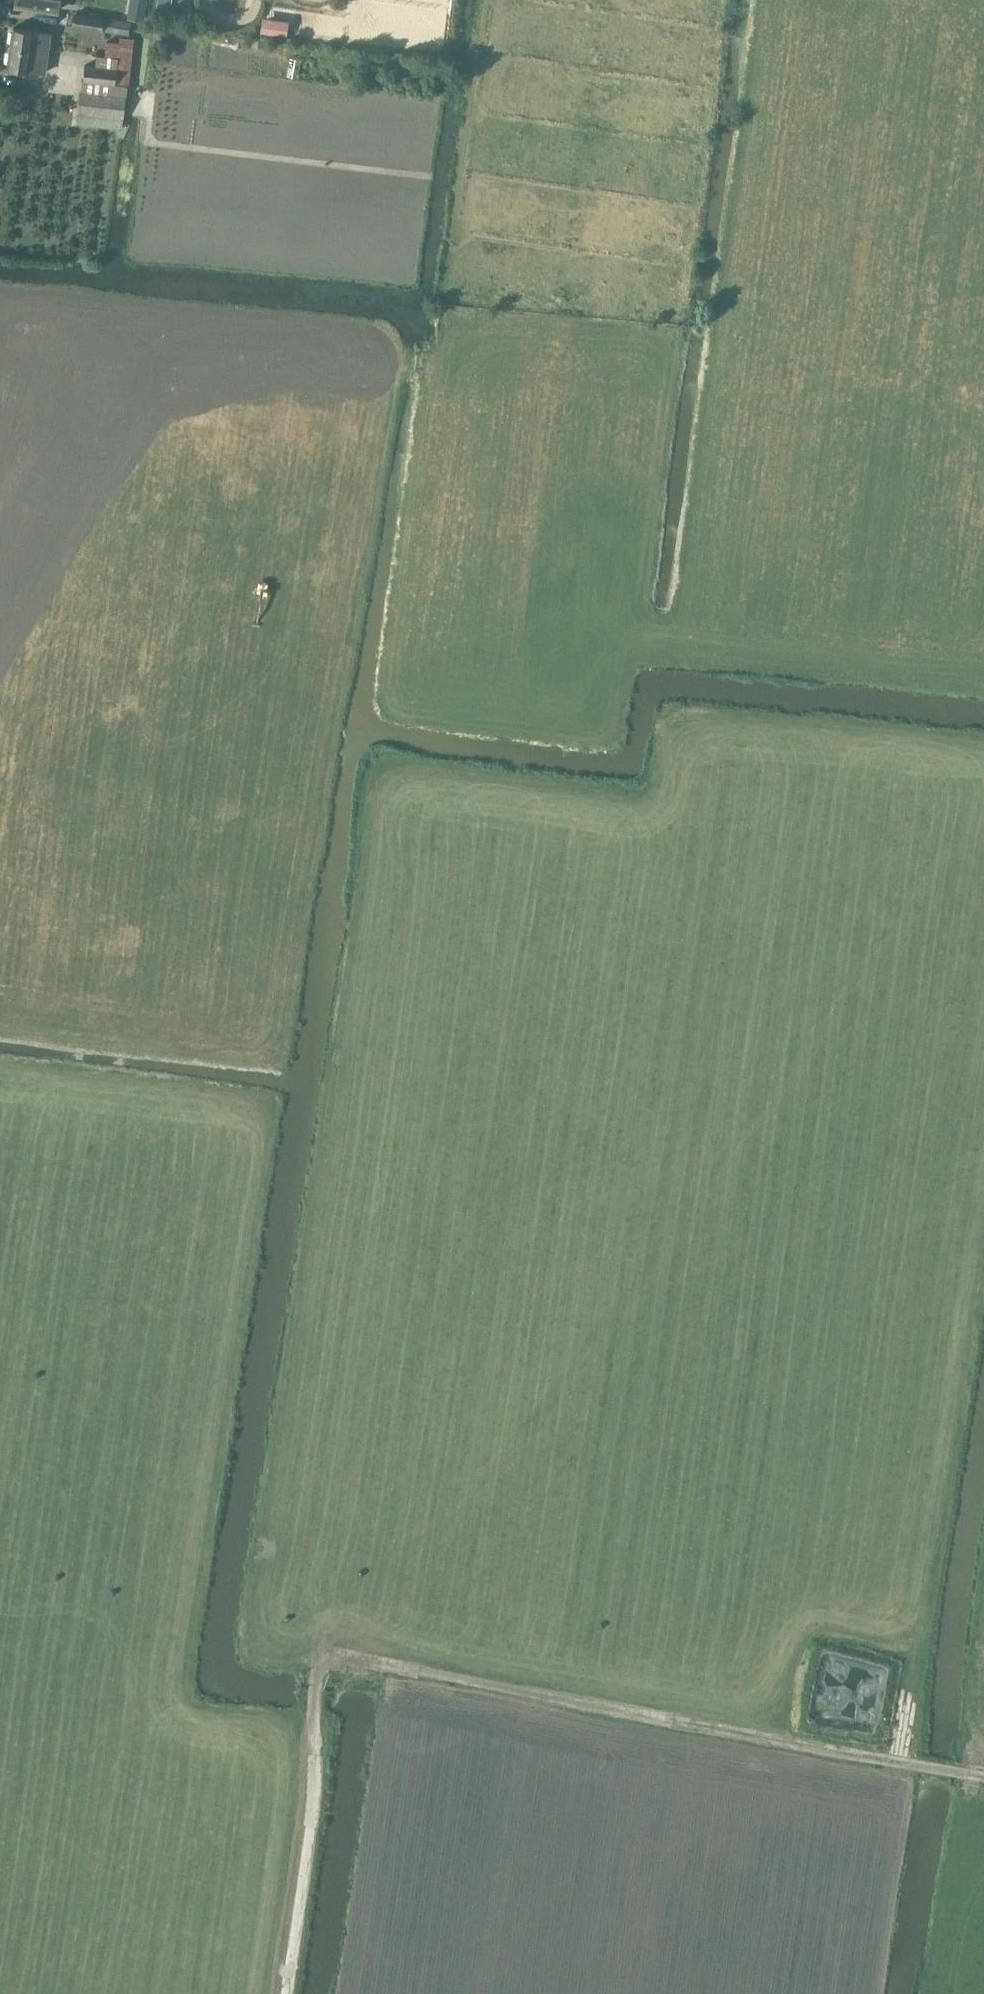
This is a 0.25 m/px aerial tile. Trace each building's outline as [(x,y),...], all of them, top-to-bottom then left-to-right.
[(18,7),(57,14),(59,0),(19,0),(18,7)] [(267,4),(264,19),(291,25),(294,9),(267,4)] [(102,15),(75,11),(73,24),(100,28),(102,15)] [(131,21),(106,17),(103,30),(129,34),(131,21)] [(15,27),(9,68),(45,73),(51,33),(15,27)] [(269,47),(270,38),(253,36),(252,45),(269,47)] [(85,64),(77,124),(122,130),(126,97),(128,98),(136,41),(120,39),(120,42),(107,40),(105,54),(97,53),(95,66),(85,64)] [(868,1699),(867,1662),(852,1663),(852,1657),(827,1658),(828,1694),(839,1694),(839,1700),(868,1699)]
